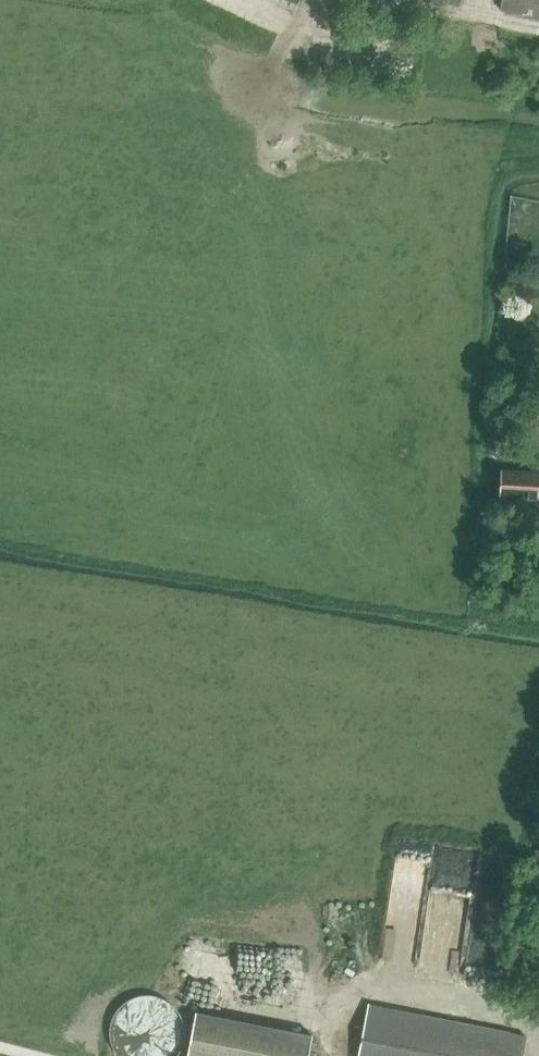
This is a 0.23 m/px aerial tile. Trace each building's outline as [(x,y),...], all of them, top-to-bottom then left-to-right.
[(499,10),(538,17),(538,0),(500,0),(499,10)] [(499,496),(538,498),(538,472),(501,470),(499,496)] [(453,988),(488,994),(494,952),(459,946),(453,988)] [(525,1035),(369,1005),(359,1055),(521,1055),(525,1035)] [(311,1055),(193,1031),(188,1055),(311,1055)]
